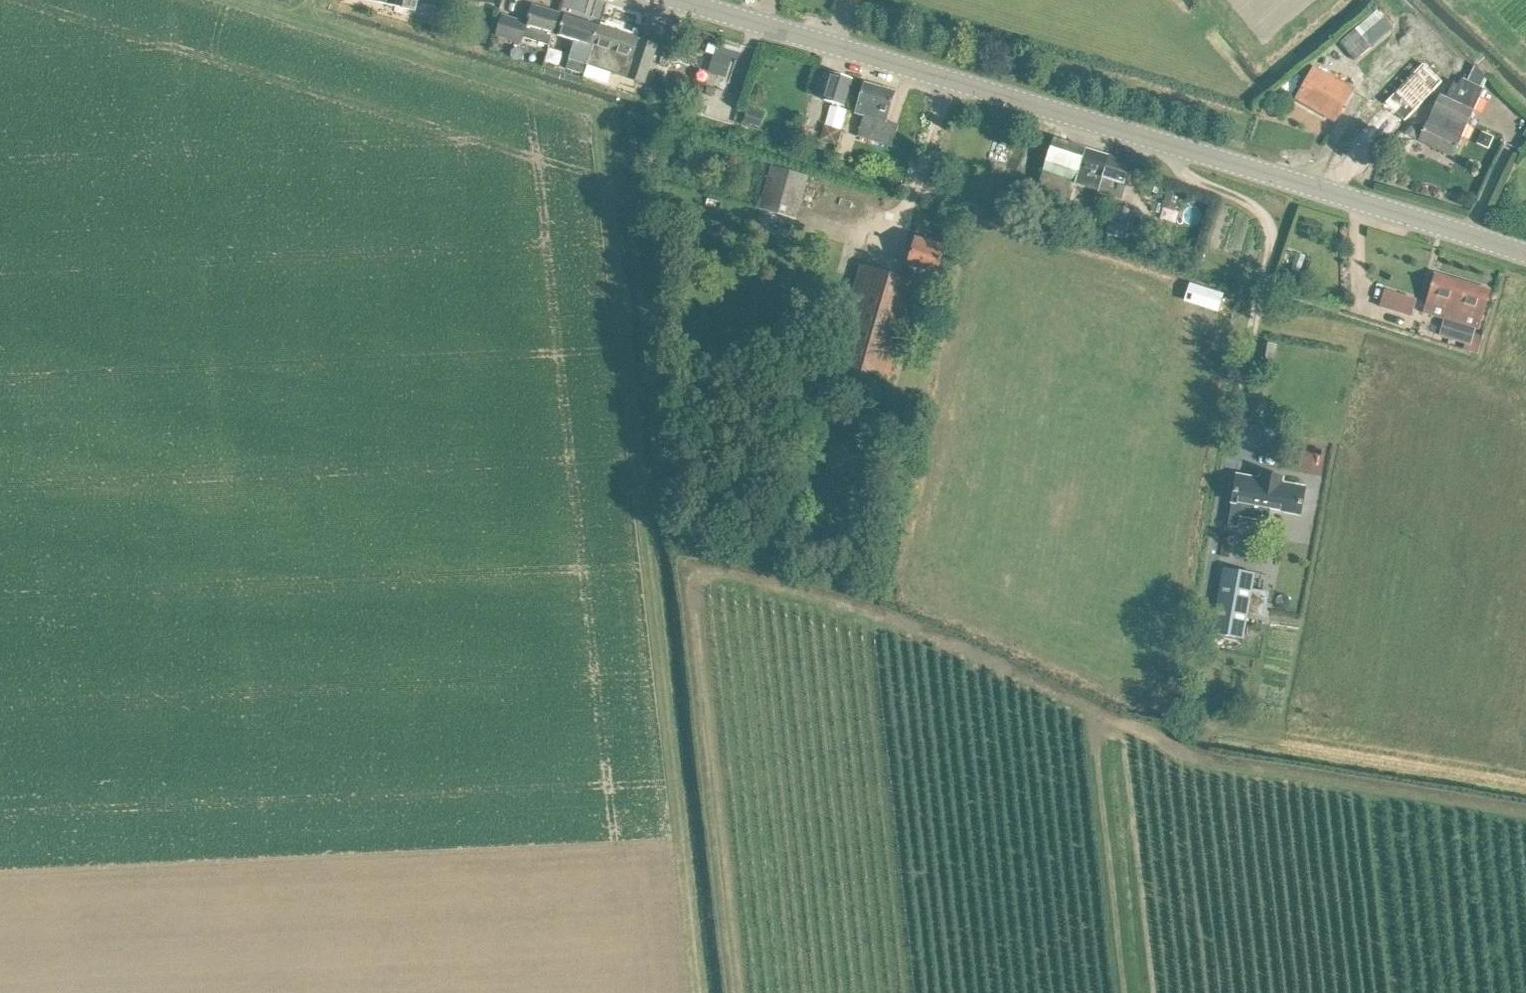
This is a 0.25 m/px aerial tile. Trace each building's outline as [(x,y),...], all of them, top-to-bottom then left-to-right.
[(402,8),(404,0),(368,0),(402,8)] [(415,14),(418,0),(404,0),(402,8),(401,10),(415,14)] [(549,47),(560,13),(532,5),(527,22),(502,15),(494,38),(520,46),(522,39),(549,47)] [(585,73),(586,71),(588,66),(601,26),(565,14),(557,37),(575,43),(567,67),(585,73)] [(1355,60),(1393,28),(1397,24),(1388,15),(1384,19),(1362,37),(1354,29),(1340,43),(1347,50),(1355,60)] [(629,35),(601,26),(588,66),(586,71),(585,73),(584,76),(607,83),(610,73),(643,85),(656,45),(637,39),(637,38),(629,35)] [(1443,82),(1422,63),(1384,103),(1405,122),(1443,82)] [(1461,79),(1457,85),(1455,84),(1448,99),(1440,95),(1419,140),(1453,156),(1463,136),(1467,138),(1473,126),(1468,124),(1481,97),(1479,96),(1483,89),(1479,88),(1486,75),(1474,65),(1466,81),(1461,79)] [(1335,121),(1345,104),(1352,91),(1313,69),(1296,99),(1335,121)] [(844,106),(852,79),(831,73),(825,91),(827,92),(824,100),(827,101),(844,106)] [(891,145),(897,125),(886,122),(895,92),(864,83),(855,113),(863,115),(857,135),(891,145)] [(761,127),(766,113),(749,108),(745,122),(761,127)] [(1102,178),(1109,156),(1053,138),(1035,195),(1068,205),(1075,183),(1098,191),(1102,178)] [(1102,178),(1098,191),(1121,198),(1125,185),(1132,163),(1109,156),(1102,178)] [(795,220),(802,196),(807,176),(772,167),(760,210),(795,220)] [(1124,241),(1133,213),(1115,207),(1106,235),(1124,241)] [(936,274),(945,247),(916,238),(907,266),(910,267),(906,280),(860,266),(855,285),(828,379),(888,396),(912,310),(920,284),(917,283),(921,270),(936,274)] [(1203,267),(1199,285),(1236,292),(1240,274),(1203,267)] [(1478,329),(1489,290),(1435,274),(1424,313),(1478,329)] [(1217,309),(1222,296),(1190,285),(1186,299),(1217,309)] [(1411,317),(1416,300),(1384,290),(1379,308),(1411,317)] [(1237,476),(1228,527),(1237,528),(1239,516),(1269,522),(1271,509),(1301,514),(1305,488),(1282,483),(1283,478),(1262,474),(1261,480),(1237,476)] [(1243,638),(1251,594),(1255,574),(1223,568),(1212,632),(1243,638)]
